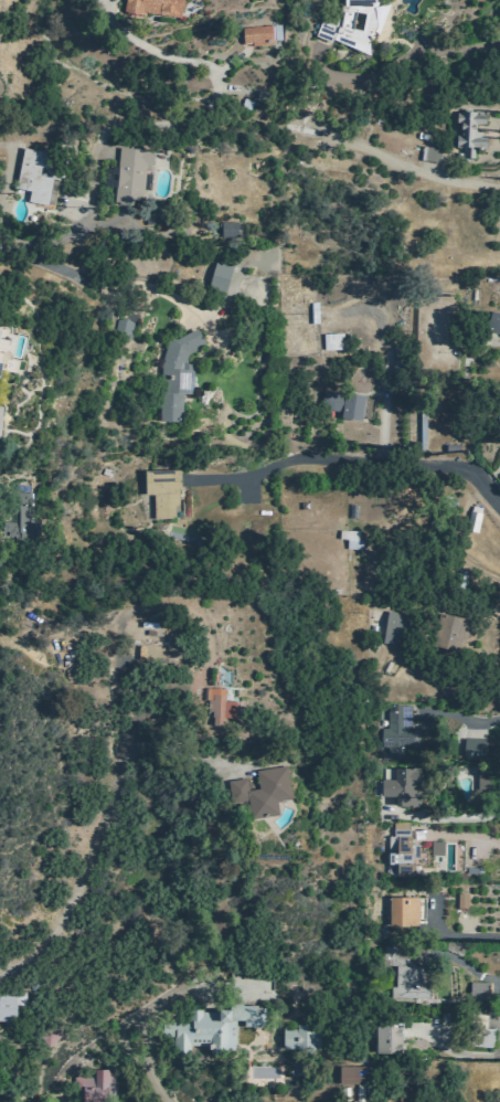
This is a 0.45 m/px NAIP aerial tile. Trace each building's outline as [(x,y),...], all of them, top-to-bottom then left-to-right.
[(120,11),(139,14),(140,12),(179,19),(182,0),(122,0),(120,11)] [(374,6),(376,0),(342,0),(342,6),(339,6),(339,11),(341,11),(340,20),(336,19),(332,24),(320,20),(312,36),(329,41),(331,39),(368,54),(366,42),(368,39),(372,39),(374,36),(387,2),(374,6)] [(278,23),(241,27),(242,42),(249,41),(251,47),(272,45),(272,41),(280,40),(278,23)] [(276,40),(284,40),(283,25),(276,25),(276,40)] [(454,110),(453,121),(458,121),(457,133),(454,133),(454,145),(462,145),(461,157),(471,157),(472,146),(483,146),(483,135),(478,134),(479,130),(471,129),(471,121),(482,123),(482,113),(472,112),(472,109),(458,109),(458,110),(454,110)] [(421,145),(418,158),(436,161),(439,148),(421,145)] [(21,148),(12,188),(28,191),(26,201),(44,205),(50,179),(36,177),(39,168),(49,170),(52,155),(21,148)] [(118,149),(113,203),(139,206),(143,167),(150,167),(151,152),(118,149)] [(220,222),(219,236),(238,237),(238,232),(235,232),(235,222),(220,222)] [(213,262),(204,290),(222,295),(231,267),(213,262)] [(483,328),(499,332),(499,311),(489,308),(483,328)] [(132,321),(115,317),(109,337),(127,341),(132,321)] [(195,328),(173,339),(168,337),(158,364),(156,422),(181,423),(182,394),(191,394),(192,365),(184,363),(188,353),(203,346),(195,328)] [(326,351),(347,351),(347,334),(326,334),(326,351)] [(391,345),(391,372),(402,372),(403,345),(391,345)] [(321,389),(363,395),(363,396),(372,398),(369,418),(359,417),(359,420),(317,413),(321,389)] [(179,468),(142,468),(142,495),(151,495),(152,518),(171,518),(171,506),(180,506),(179,468)] [(12,536),(0,536),(0,519),(11,519),(11,490),(29,490),(29,544),(12,544),(12,536)] [(468,510),(464,529),(475,531),(479,512),(468,510)] [(362,551),(362,532),(342,531),(342,540),(348,540),(348,550),(362,551)] [(384,608),(380,642),(395,644),(397,634),(403,635),(407,613),(384,608)] [(438,611),(430,644),(456,650),(460,636),(465,637),(469,618),(438,611)] [(233,699),(222,698),(223,687),(203,686),(201,723),(220,724),(221,716),(232,716),(233,699)] [(408,704),(408,728),(417,728),(417,746),(404,746),(404,756),(384,757),(384,748),(380,748),(380,730),(386,730),(386,706),(408,704)] [(461,738),(461,759),(483,759),(483,738),(461,738)] [(284,763),(289,796),(274,798),(276,813),(248,817),(245,798),(228,801),(225,778),(245,775),(246,788),(256,786),(253,769),(284,763)] [(379,777),(392,777),(392,766),(417,766),(421,771),(421,777),(416,783),(414,783),(414,790),(419,790),(418,805),(392,805),(392,796),(379,796),(379,777)] [(475,775),(474,773),(474,769),(476,766),(479,766),(481,769),(487,769),(487,793),(476,793),(475,775)] [(385,875),(385,835),(390,835),(390,828),(407,828),(407,835),(408,835),(408,843),(415,843),(415,850),(424,850),(424,861),(417,861),(417,875),(385,875)] [(428,840),(429,854),(442,854),(442,840),(428,840)] [(456,892),(455,907),(466,908),(467,892),(456,892)] [(387,896),(387,924),(416,924),(416,918),(423,918),(423,896),(387,896)] [(426,997),(426,965),(412,965),(412,963),(408,963),(408,946),(379,946),(379,963),(395,964),(395,977),(390,977),(390,996),(426,997)] [(487,981),(486,996),(467,996),(468,981),(487,981)] [(14,1021),(14,1005),(24,1005),(24,989),(0,989),(0,1021),(14,1021)] [(238,1047),(226,1047),(226,1056),(214,1056),(214,1050),(211,1050),(211,1046),(193,1046),(193,1057),(175,1057),(175,1040),(161,1040),(161,1018),(188,1018),(188,1006),(209,1006),(209,1009),(219,1009),(219,1002),(247,1000),(248,1005),(262,1005),(262,1008),(268,1008),(268,1029),(249,1029),(248,1021),(238,1021),(238,1047)] [(490,1047),(491,1028),(483,1028),(485,1014),(470,1013),(467,1045),(490,1047)] [(46,1046),(36,1035),(55,1017),(66,1027),(46,1046)] [(374,1051),(400,1051),(400,1024),(374,1022),(374,1051)] [(280,1028),(280,1047),(318,1048),(318,1029),(312,1029),(312,1024),(295,1024),(295,1028),(280,1028)] [(337,1064),(337,1082),(372,1083),(372,1066),(337,1064)] [(94,1070),(94,1077),(73,1077),(73,1098),(84,1098),(84,1101),(111,1101),(111,1092),(119,1092),(119,1071),(94,1070)]
